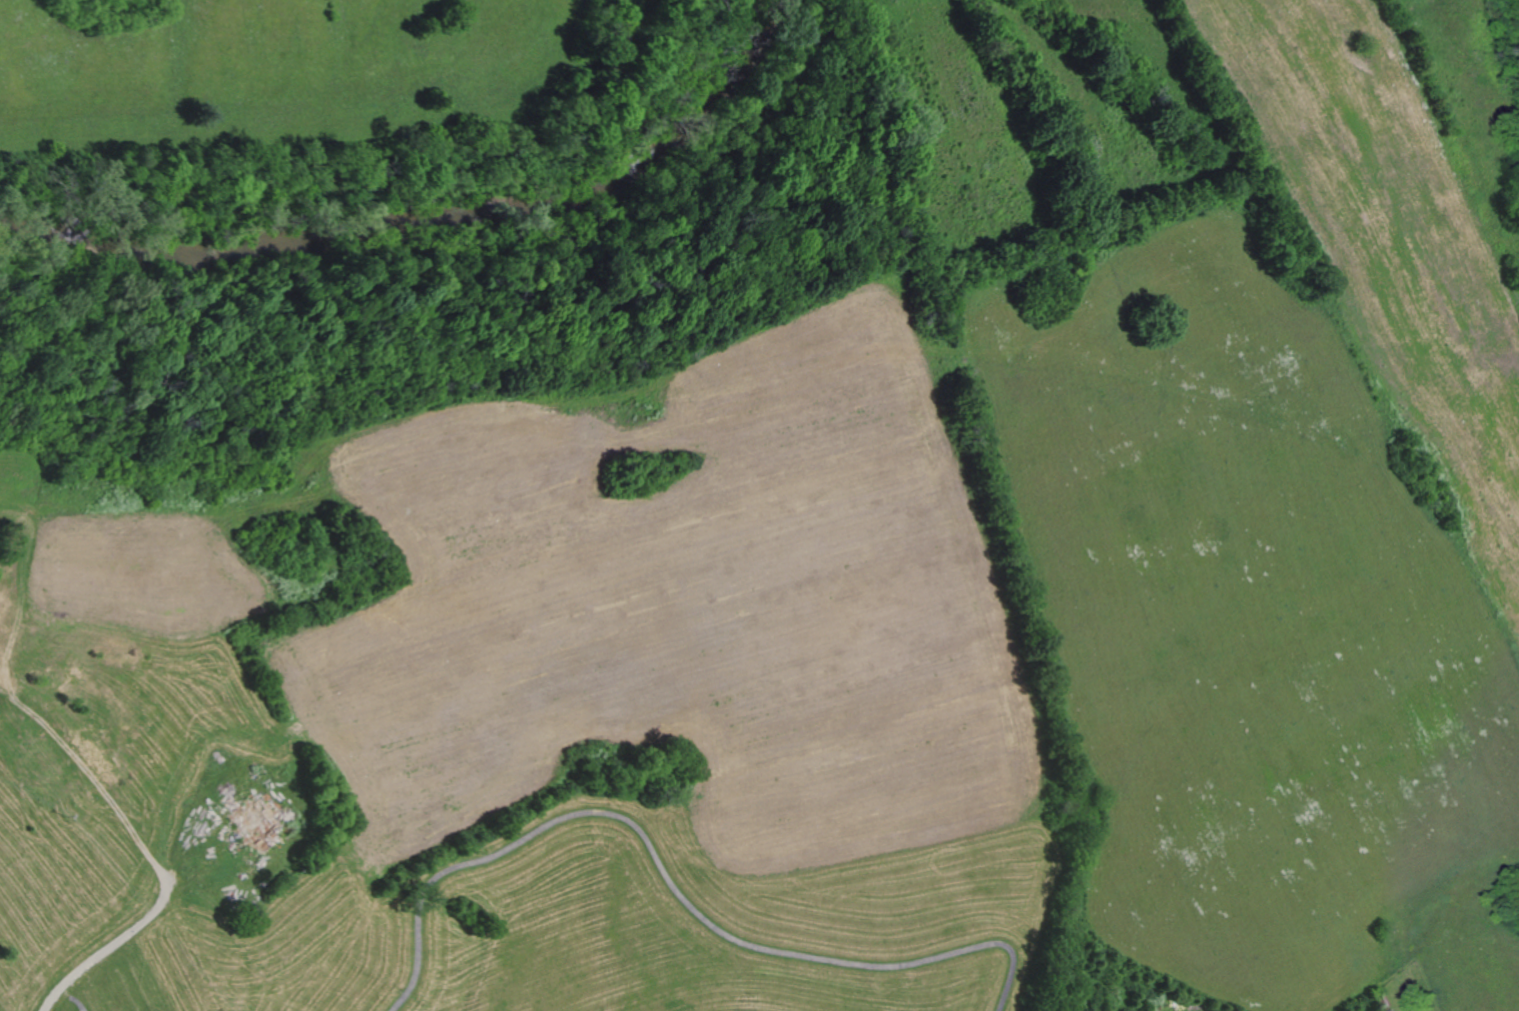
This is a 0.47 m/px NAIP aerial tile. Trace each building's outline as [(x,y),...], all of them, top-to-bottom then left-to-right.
[(277,823),(254,798),(248,804),(270,829),(277,823)]
